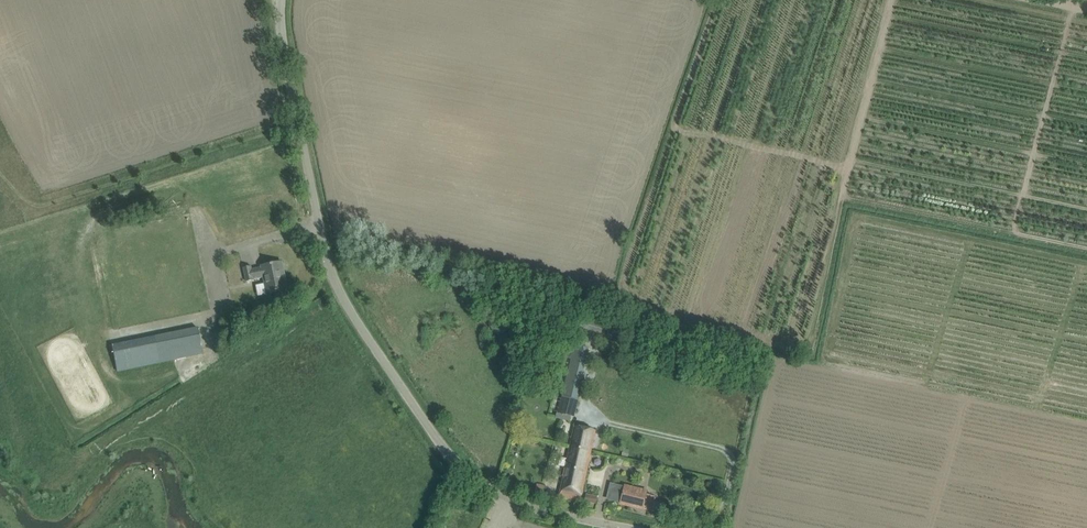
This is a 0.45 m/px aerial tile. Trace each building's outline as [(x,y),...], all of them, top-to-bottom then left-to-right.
[(268,294),(277,292),(287,290),(285,279),(284,279),(281,262),(263,266),(253,268),(252,264),(244,266),(247,280),(264,276),(268,294)] [(117,370),(159,362),(203,352),(198,326),(112,345),(117,370)] [(574,417),(584,365),(572,362),(566,393),(557,391),(553,413),(574,417)] [(559,497),(580,502),(595,430),(574,426),(559,497)] [(544,486),(537,485),(535,493),(543,494),(544,486)] [(646,491),(626,485),(621,504),(641,509),(646,491)]
